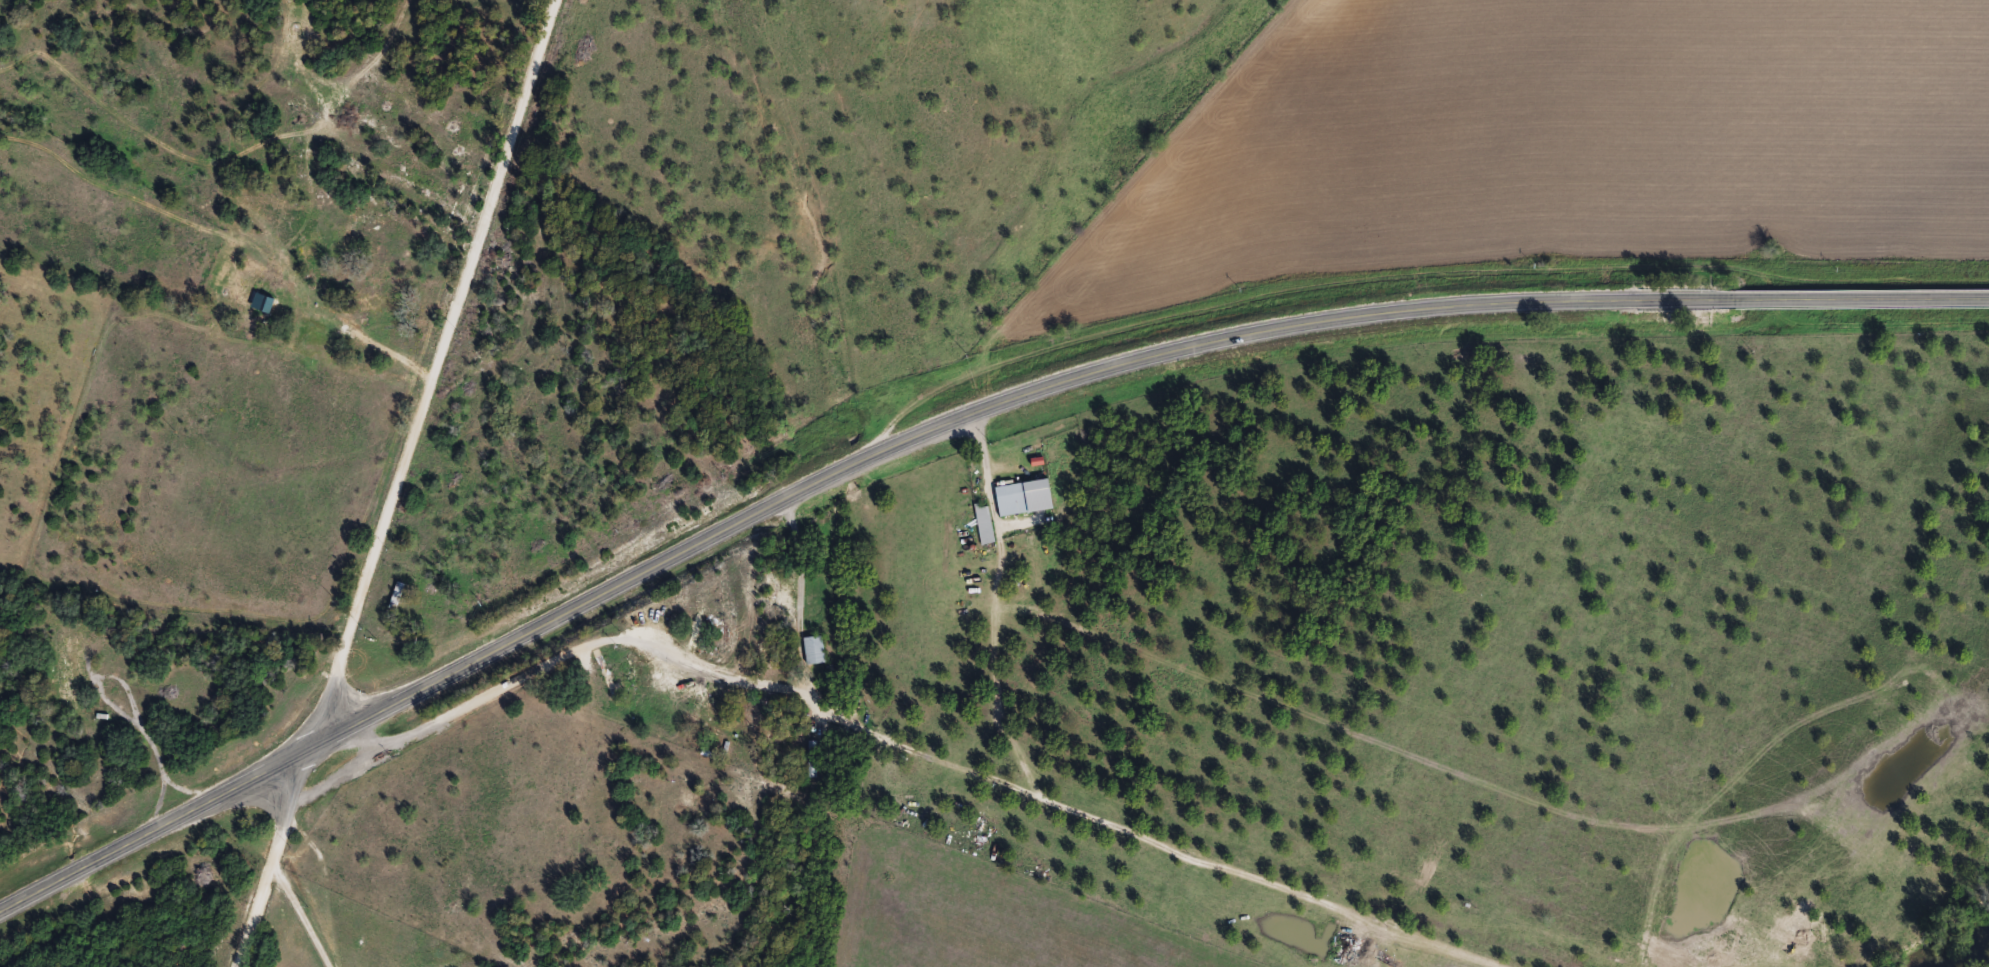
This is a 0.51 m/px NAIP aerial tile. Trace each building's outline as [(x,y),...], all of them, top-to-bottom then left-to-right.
[(247,310),(254,294),(235,285),(228,301),(247,310)] [(1054,511),(1049,481),(996,490),(1001,520),(1054,511)] [(980,546),(994,546),(994,505),(979,505),(980,546)] [(390,610),(399,613),(409,587),(399,584),(390,610)] [(805,640),(808,667),(828,665),(824,637),(805,640)] [(818,738),(810,738),(810,779),(818,779),(818,738)]
